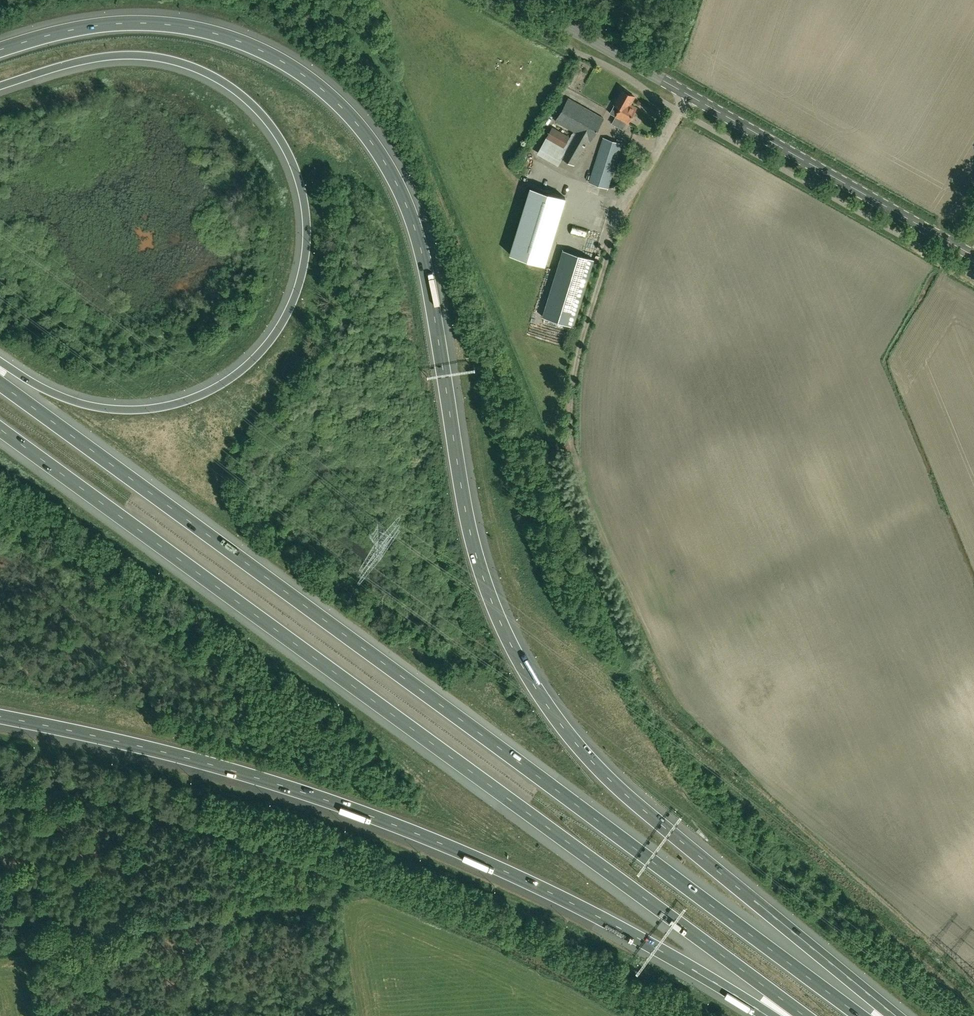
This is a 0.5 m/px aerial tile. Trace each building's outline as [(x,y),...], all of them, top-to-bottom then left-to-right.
[(635,97),(623,90),(610,113),(615,116),(611,122),(622,128),(626,122),(629,123),(637,108),(631,105),(635,97)] [(577,133),(563,157),(575,164),(589,139),(591,141),(604,118),(569,98),(556,121),(577,133)] [(552,127),(537,153),(558,165),(567,149),(563,147),(569,136),(552,127)] [(604,138),(590,183),(608,188),(622,143),(604,138)] [(510,254),(541,263),(544,264),(565,197),(531,187),(510,254)] [(594,259),(562,250),(542,316),(574,326),(594,259)]
